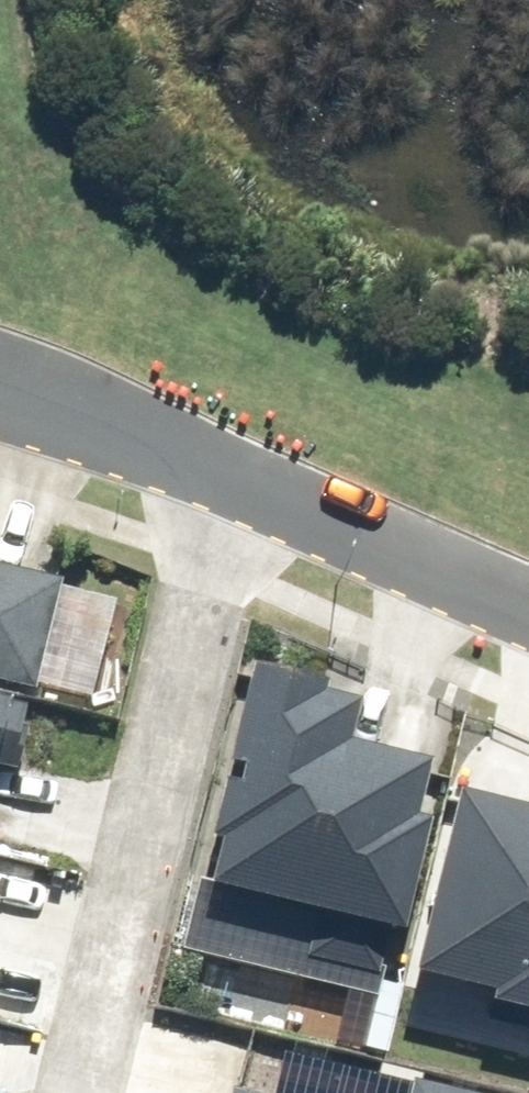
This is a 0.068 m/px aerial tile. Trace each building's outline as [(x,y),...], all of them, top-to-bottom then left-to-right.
[(25,698),(52,590),(0,577),(0,692),(25,698)] [(201,856),(190,900),(305,929),(296,965),(368,983),(405,835),(392,832),(406,775),(326,755),(335,718),(301,709),(303,702),(230,684),(206,781),(219,784),(214,802),(202,799),(188,853),(201,856)] [(436,806),(392,988),(471,1007),(469,1017),(528,1032),(528,816),(520,814),(517,825),(436,806)]
